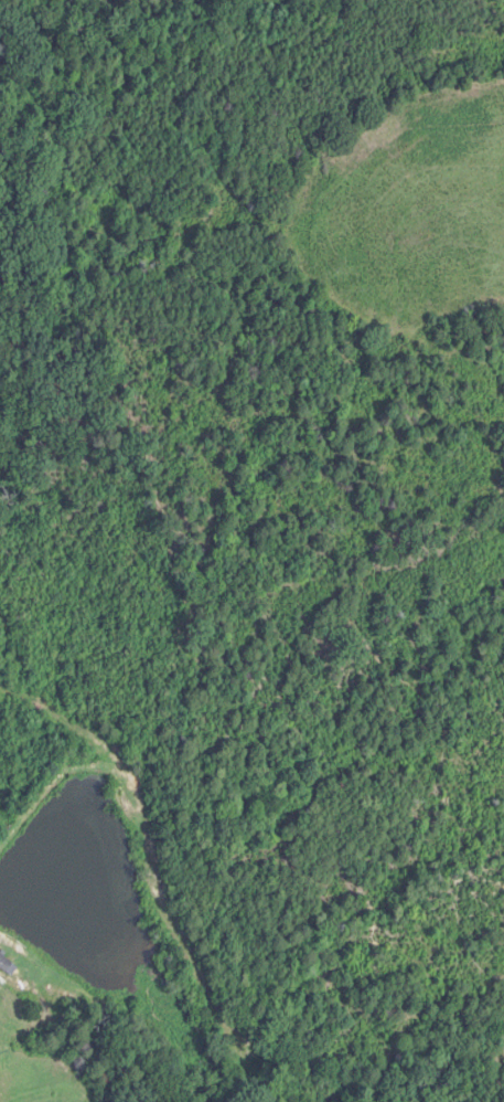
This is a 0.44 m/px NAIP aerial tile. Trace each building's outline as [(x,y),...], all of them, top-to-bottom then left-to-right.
[(14,975),(20,967),(0,953),(0,954),(0,966),(14,975)]
